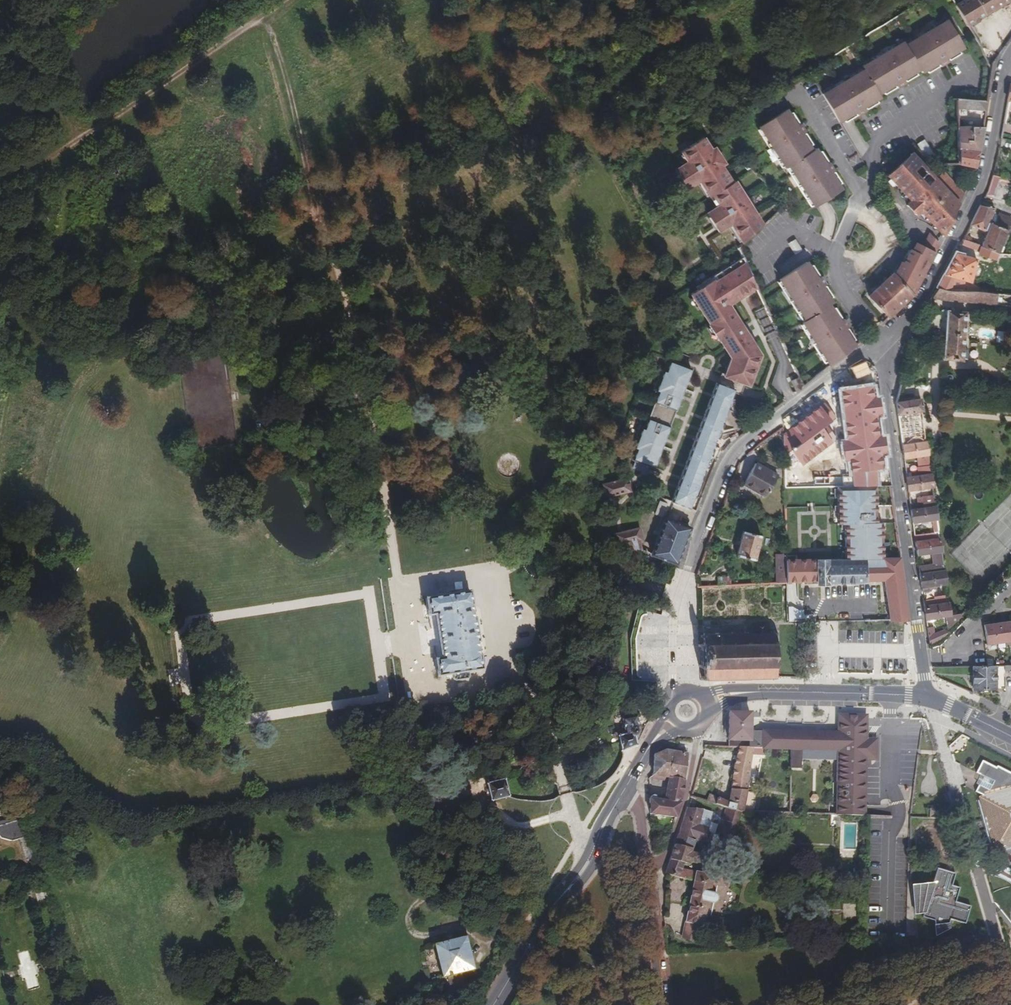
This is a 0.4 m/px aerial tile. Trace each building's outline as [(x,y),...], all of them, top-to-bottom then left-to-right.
[(967,26),(970,25),(1010,0),(963,0),(957,4),(955,5),(967,26)] [(937,63),(938,63),(940,66),(948,61),(946,58),(947,57),(958,50),(963,48),(946,20),(945,21),(938,25),(937,25),(925,33),(915,39),(914,40),(907,44),(905,45),(920,70),(922,73),(926,70),(937,63)] [(937,25),(936,23),(924,30),(925,33),(937,25)] [(924,30),(919,33),(913,37),(915,39),(925,33),(924,30)] [(903,80),(904,79),(915,72),(920,70),(905,45),(903,42),(902,42),(895,47),(894,47),(883,54),(882,54),(870,61),(863,66),(862,66),(863,69),(878,94),(882,92),(894,84),(896,87),(905,82),(903,80)] [(883,54),(894,47),(892,45),(881,51),(883,54)] [(949,60),(960,53),(958,50),(947,57),(949,60)] [(882,54),(881,52),(876,55),(869,59),(870,61),(882,54)] [(928,73),(939,66),(937,63),(926,70),(928,73)] [(864,107),(876,100),(880,98),(878,94),(863,69),(862,70),(855,75),(843,82),(831,89),(824,93),(822,94),(839,122),(843,119),(854,113),(855,112),(857,115),(865,110),(864,107)] [(843,82),(855,75),(853,72),(841,79),(843,82)] [(915,72),(904,79),(906,81),(916,75),(915,72)] [(843,82),(841,79),(836,82),(829,86),(831,89),(843,82)] [(894,84),(882,92),(884,94),(896,87),(894,84)] [(876,100),(864,107),(866,110),(877,103),(876,100)] [(958,102),(958,109),(986,110),(987,102),(958,102)] [(762,125),(759,127),(760,128),(765,136),(772,147),(772,148),(779,158),(780,159),(784,166),(785,168),(788,166),(812,151),(809,146),(802,135),(802,134),(805,132),(799,124),(796,126),(789,114),(786,110),(762,125)] [(789,114),(796,126),(799,124),(791,112),(789,114)] [(854,113),(843,119),(845,122),(856,116),(854,113)] [(979,153),(983,128),(958,127),(959,150),(979,153)] [(802,135),(809,146),(812,145),(805,133),(802,135)] [(772,147),(765,136),(762,138),(769,149),(772,147)] [(743,241),(745,243),(764,225),(736,181),(734,183),(723,166),(726,164),(716,149),(713,150),(705,138),(683,152),(684,154),(688,160),(690,162),(677,170),(679,174),(687,185),(689,189),(699,182),(701,181),(711,196),(712,197),(715,195),(721,206),(718,207),(709,213),(711,217),(718,228),(721,232),(730,226),(733,224),(743,241)] [(772,148),(769,149),(772,155),(776,160),(779,158),(772,148)] [(826,165),(817,153),(815,149),(812,151),(788,166),(789,168),(793,175),(794,175),(801,186),(801,187),(808,198),(813,206),(814,207),(841,190),(838,185),(831,174),(834,172),(828,163),(826,165)] [(975,168),(979,153),(959,150),(960,165),(975,168)] [(826,165),(828,163),(820,151),(817,153),(826,165)] [(958,206),(935,181),(929,174),(912,155),(889,176),(913,202),(908,206),(916,215),(921,211),(935,226),(927,233),(935,242),(926,250),(933,257),(958,206)] [(831,174),(838,185),(841,184),(834,172),(831,174)] [(944,173),(935,181),(958,206),(964,195),(944,173)] [(687,185),(679,174),(677,175),(684,186),(687,185)] [(987,196),(995,198),(999,176),(991,174),(987,196)] [(801,186),(794,175),(791,177),(798,188),(801,186)] [(708,197),(711,196),(701,181),(699,182),(708,197)] [(808,198),(801,187),(798,189),(805,200),(808,198)] [(715,195),(712,197),(718,207),(721,206),(715,195)] [(927,233),(935,226),(921,211),(916,215),(908,206),(899,214),(921,239),(927,233)] [(980,206),(971,226),(985,232),(994,209),(980,206)] [(997,212),(982,247),(998,254),(1010,222),(1010,218),(997,212)] [(718,228),(711,217),(709,218),(716,230),(718,228)] [(740,243),(743,241),(733,224),(730,226),(740,243)] [(788,242),(794,254),(801,251),(796,239),(788,242)] [(980,251),(979,255),(996,261),(998,254),(982,247),(965,240),(962,244),(980,251)] [(957,254),(938,289),(949,291),(956,279),(971,284),(977,259),(957,254)] [(721,340),(733,358),(727,375),(726,377),(746,384),(749,386),(761,355),(754,345),(747,334),(744,330),(745,330),(741,323),(740,324),(728,305),(756,287),(743,258),(697,287),(699,290),(692,294),(694,297),(699,305),(704,313),(706,312),(713,323),(711,325),(710,326),(711,327),(718,339),(719,341),(721,340)] [(913,295),(925,273),(914,261),(896,278),(892,275),(870,296),(869,296),(889,317),(913,295)] [(809,268),(806,263),(779,281),(780,282),(784,289),(785,290),(792,301),(799,312),(800,313),(804,320),(805,321),(829,306),(832,304),(829,299),(823,288),(822,287),(825,286),(820,277),(817,279),(816,279),(809,268)] [(809,268),(816,279),(819,277),(812,266),(809,268)] [(823,288),(829,299),(832,298),(825,287),(823,288)] [(996,305),(998,294),(949,291),(938,289),(932,299),(943,300),(969,303),(996,305)] [(792,301),(785,290),(782,291),(789,302),(792,301)] [(799,312),(792,301),(790,303),(797,314),(799,312)] [(805,321),(802,323),(803,325),(807,332),(808,332),(815,344),(822,355),(827,363),(829,367),(855,346),(853,342),(845,331),(845,330),(847,328),(842,320),(839,322),(832,310),(829,306),(805,321)] [(839,322),(842,320),(834,308),(832,310),(839,322)] [(706,312),(704,313),(711,325),(713,323),(706,312)] [(966,313),(948,312),(944,360),(963,361),(966,313)] [(718,339),(711,327),(708,329),(716,340),(718,339)] [(853,342),(855,340),(848,329),(845,331),(853,342)] [(806,334),(813,346),(815,344),(808,332),(806,334)] [(750,333),(747,334),(754,345),(756,344),(750,333)] [(822,355),(815,344),(813,346),(820,357),(822,355)] [(633,459),(637,460),(634,467),(647,472),(649,466),(655,468),(670,426),(669,426),(670,424),(671,425),(676,412),(675,411),(675,410),(677,410),(693,369),(671,361),(667,371),(662,369),(654,390),(659,392),(655,402),(657,403),(656,404),(655,404),(650,417),(651,417),(650,419),(649,418),(645,428),(640,427),(633,447),(637,449),(633,459)] [(746,384),(726,377),(727,375),(723,373),(719,383),(735,389),(734,393),(741,396),(746,384)] [(799,379),(791,383),(797,392),(803,387),(799,379)] [(718,383),(673,502),(691,509),(695,497),(698,498),(704,482),(701,481),(706,468),(709,469),(715,454),(711,453),(717,439),(721,441),(727,425),(722,423),(728,409),(732,399),(734,393),(735,389),(719,383),(718,383)] [(736,400),(732,399),(728,409),(732,411),(736,400)] [(861,432),(858,419),(856,420),(853,399),(834,402),(839,436),(861,432)] [(907,415),(923,412),(921,399),(896,403),(902,446),(927,442),(926,433),(910,436),(907,415)] [(861,437),(840,441),(842,458),(840,459),(842,472),(868,468),(866,455),(864,455),(861,437)] [(902,446),(904,458),(929,455),(927,442),(902,446)] [(250,458),(241,465),(247,471),(255,463),(250,458)] [(756,464),(745,484),(766,497),(778,477),(756,464)] [(919,467),(920,476),(932,474),(931,465),(919,467)] [(932,474),(920,476),(907,478),(909,491),(934,487),(932,474)] [(632,492),(629,478),(628,478),(603,484),(606,498),(632,492)] [(787,572),(787,583),(816,582),(816,585),(829,584),(829,583),(884,581),(890,621),(908,620),(900,558),(883,558),(883,522),(877,522),(877,487),(839,488),(840,524),(846,523),(847,559),(787,560),(787,572)] [(922,497),(924,509),(936,507),(935,495),(922,497)] [(661,501),(655,514),(663,517),(668,504),(661,501)] [(936,507),(924,509),(912,510),(913,523),(932,520),(934,533),(915,536),(916,542),(941,539),(936,507)] [(676,564),(690,528),(667,519),(654,553),(654,555),(663,559),(676,564)] [(654,555),(654,553),(643,549),(641,541),(643,541),(640,528),(614,534),(615,540),(617,546),(629,543),(633,549),(638,554),(644,559),(650,563),(656,566),(660,568),(663,559),(654,555)] [(762,536),(743,532),(737,556),(755,560),(762,536)] [(919,566),(921,575),(945,570),(941,539),(916,542),(918,556),(932,554),(933,564),(919,566)] [(786,554),(776,554),(776,572),(787,572),(787,560),(786,554)] [(932,589),(932,586),(947,584),(945,570),(921,575),(923,593),(931,592),(930,590),(932,589)] [(787,583),(787,572),(776,572),(776,584),(784,583),(787,583)] [(731,577),(719,577),(719,586),(732,585),(731,577)] [(451,588),(451,592),(427,597),(438,673),(453,671),(454,677),(466,675),(465,669),(483,666),(472,590),(469,590),(469,586),(451,588)] [(924,601),(925,607),(950,603),(948,589),(934,591),(935,599),(924,601)] [(960,614),(951,615),(950,603),(925,607),(927,620),(946,617),(948,631),(961,616),(960,614)] [(789,622),(809,622),(809,615),(805,615),(804,610),(799,610),(796,609),(793,607),(789,607),(789,622)] [(984,625),(987,645),(1010,642),(1010,621),(984,625)] [(698,634),(699,678),(776,676),(776,632),(769,633),(769,622),(754,622),(754,633),(698,634)] [(930,645),(939,642),(949,632),(948,631),(945,629),(935,633),(934,627),(928,628),(930,645)] [(996,666),(973,666),(973,688),(997,689),(996,666)] [(801,768),(801,759),(838,760),(839,732),(750,732),(751,713),(730,713),(728,747),(740,747),(754,748),(791,749),(791,768),(801,768)] [(837,815),(865,816),(866,760),(865,760),(865,738),(867,738),(867,716),(839,715),(839,732),(838,760),(837,815)] [(621,720),(624,735),(618,736),(620,742),(622,751),(637,747),(635,736),(636,732),(640,731),(637,716),(621,720)] [(865,760),(866,760),(878,761),(878,739),(867,738),(865,738),(865,760)] [(719,798),(718,799),(709,795),(707,802),(726,808),(742,812),(743,811),(745,811),(754,748),(740,747),(734,767),(732,790),(728,801),(719,798)] [(669,778),(685,780),(688,754),(666,751),(655,755),(654,772),(654,776),(663,777),(669,778)] [(1010,841),(1010,774),(998,767),(997,769),(983,762),(977,773),(984,777),(976,792),(985,796),(986,802),(982,803),(994,846),(1010,841)] [(662,782),(663,777),(654,776),(654,772),(652,772),(651,773),(650,774),(650,780),(662,782)] [(507,778),(488,783),(493,800),(494,800),(508,796),(510,796),(511,795),(507,778)] [(650,797),(651,814),(676,817),(678,811),(681,801),(683,790),(685,780),(669,778),(665,800),(657,799),(657,798),(655,796),(654,795),(652,795),(650,796),(650,797)] [(14,816),(9,801),(0,804),(0,821),(14,816)] [(696,841),(704,843),(713,812),(702,809),(687,808),(678,835),(696,841)] [(722,821),(737,826),(742,812),(726,808),(722,821)] [(940,809),(930,809),(929,818),(940,819),(940,809)] [(0,821),(0,838),(4,840),(5,841),(11,841),(17,840),(20,840),(31,836),(25,817),(24,814),(22,814),(14,816),(0,821)] [(696,841),(678,835),(665,874),(666,874),(679,877),(682,869),(684,864),(688,865),(689,861),(696,863),(699,854),(692,852),(696,841)] [(47,890),(31,836),(20,840),(36,893),(47,890)] [(951,920),(966,923),(971,906),(955,902),(960,888),(952,885),(955,874),(937,868),(932,884),(913,886),(915,913),(924,909),(923,913),(935,916),(935,926),(944,925),(949,925),(951,920)] [(718,884),(728,886),(731,872),(713,870),(712,875),(682,869),(679,877),(694,881),(683,937),(709,947),(713,936),(699,931),(702,920),(705,921),(706,917),(708,903),(713,904),(717,902),(718,898),(716,894),(718,884)] [(436,944),(443,977),(451,975),(452,982),(464,979),(462,972),(474,969),(467,936),(436,944)] [(16,953),(26,991),(40,988),(30,949),(16,953)]
